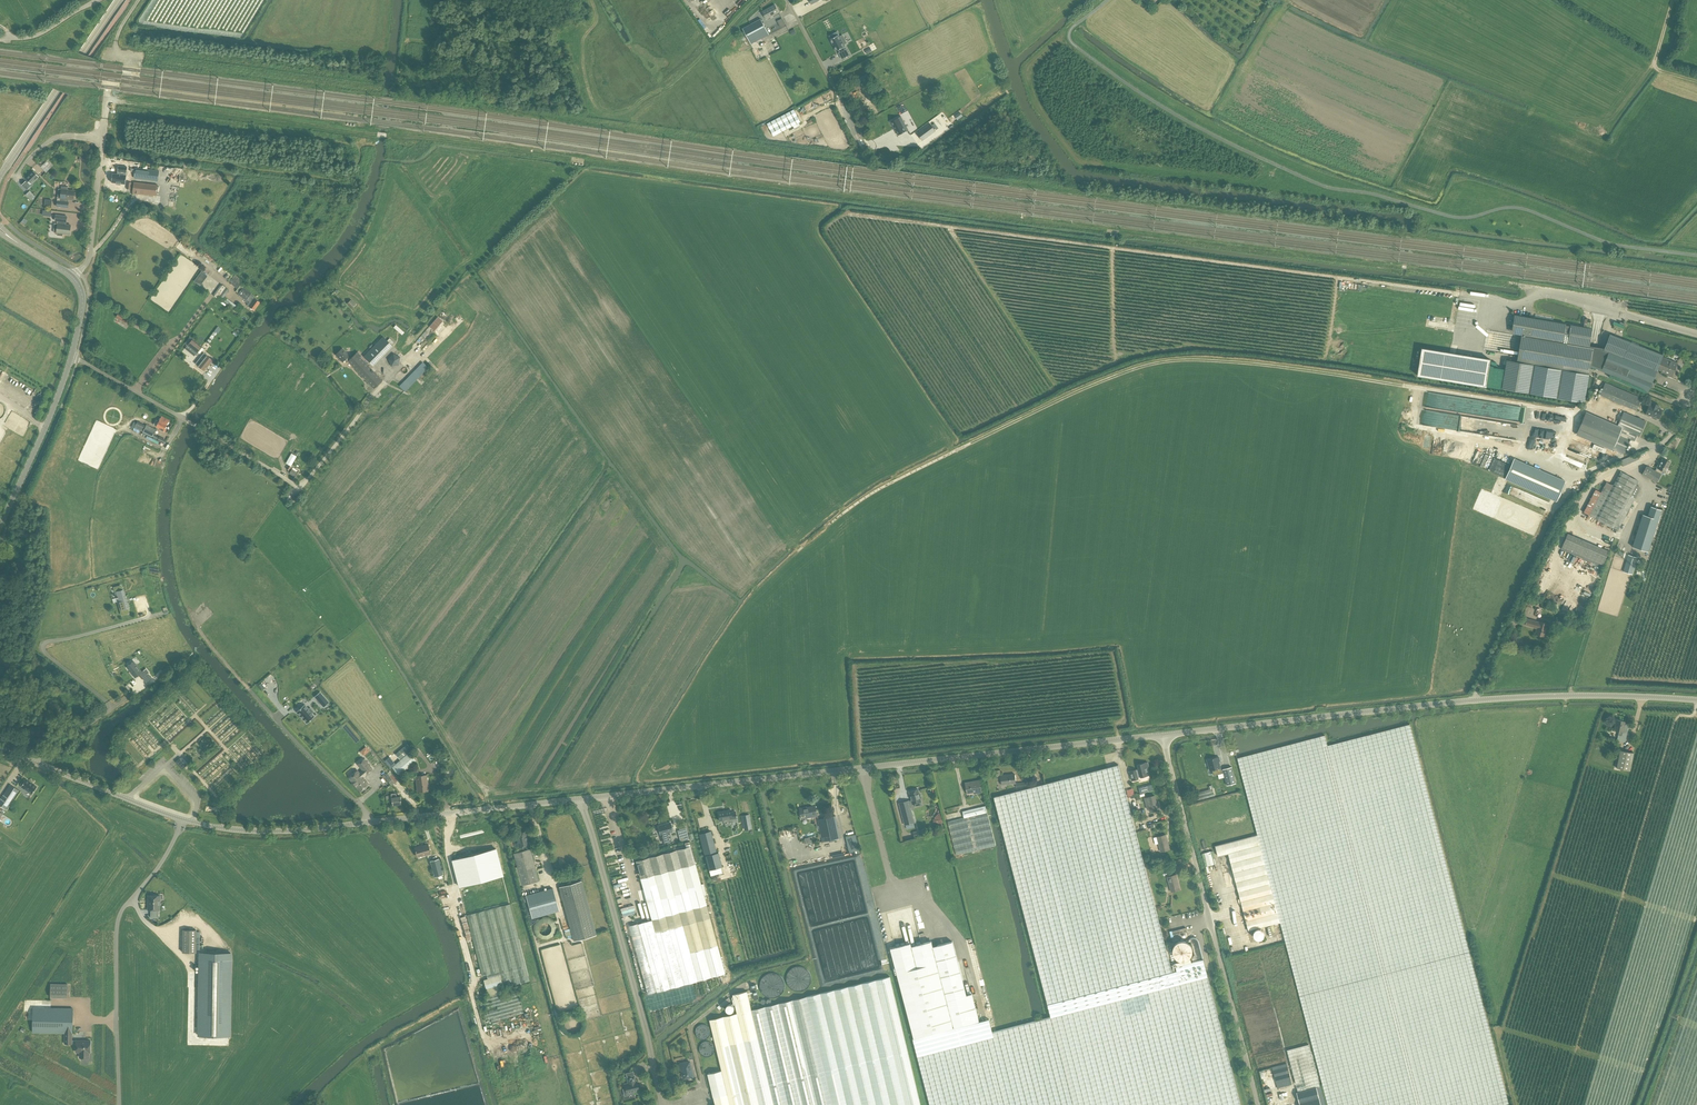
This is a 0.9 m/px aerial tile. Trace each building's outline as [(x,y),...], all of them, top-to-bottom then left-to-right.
[(183,14),(184,14),(185,16),(191,10),(187,8),(201,2),(198,6),(221,6),(222,7),(224,6),(225,9),(226,5),(229,6),(227,10),(221,10),(233,15),(232,16),(238,14),(238,18),(244,21),(264,1),(219,0),(170,0),(164,13),(164,22),(174,22),(180,16),(185,18),(183,14)] [(762,12),(766,19),(779,12),(777,8),(775,5),(773,6),(772,6),(762,12)] [(766,26),(769,33),(786,26),(783,18),(766,26)] [(746,34),(751,44),(769,34),(761,19),(751,24),(743,29),(746,34)] [(845,46),(844,45),(847,43),(843,35),(840,37),(839,35),(838,35),(837,32),(830,36),(831,39),(830,39),(833,45),(836,51),(839,50),(840,52),(839,53),(842,59),(849,55),(846,49),(845,50),(844,47),(845,46)] [(767,124),(774,136),(783,131),(800,122),(794,109),(767,124)] [(899,117),(891,121),(898,135),(906,131),(899,117)] [(930,124),(916,134),(922,141),(935,131),(930,124)] [(48,159),(41,166),(46,172),(54,164),(48,159)] [(127,172),(127,167),(118,166),(117,171),(118,171),(117,173),(117,174),(112,173),(111,182),(116,183),(116,184),(120,185),(120,183),(125,184),(126,175),(125,175),(126,172),(127,172)] [(158,181),(159,171),(136,168),(135,178),(158,181)] [(30,185),(39,176),(34,171),(27,178),(29,181),(27,182),(26,181),(22,185),(27,189),(31,186),(30,185)] [(133,193),(156,196),(157,185),(134,182),(133,193)] [(67,190),(68,187),(62,186),(62,189),(59,189),(58,198),(61,198),(60,201),(58,201),(57,206),(68,207),(69,202),(68,202),(68,199),(74,200),(74,196),(75,195),(76,193),(74,192),(75,191),(67,190)] [(35,196),(30,191),(26,194),(31,200),(35,196)] [(66,222),(67,216),(56,215),(55,220),(58,221),(58,224),(55,223),(54,232),(57,233),(57,235),(63,236),(63,233),(70,234),(71,225),(65,224),(66,222)] [(237,288),(242,282),(237,277),(235,279),(233,278),(230,282),(237,288)] [(251,293),(243,287),(244,285),(241,283),(235,291),(238,294),(246,300),(247,300),(249,301),(247,305),(250,307),(254,310),(260,302),(255,299),(253,297),(254,296),(251,293)] [(225,297),(230,290),(225,287),(224,288),(221,287),(215,294),(219,297),(217,299),(232,310),(236,305),(225,297)] [(1460,301),(1457,321),(1475,323),(1478,300),(1462,298),(1461,301),(1460,301)] [(347,303),(351,308),(356,304),(351,299),(347,303)] [(128,319),(118,313),(116,317),(126,323),(128,319)] [(1650,387),(1652,382),(1657,369),(1661,371),(1660,372),(1662,373),(1662,374),(1664,374),(1665,374),(1672,377),(1677,363),(1662,357),(1663,355),(1630,342),(1610,334),(1604,348),(1589,346),(1592,329),(1570,325),(1570,326),(1566,325),(1566,324),(1533,318),(1533,320),(1515,317),(1513,332),(1524,334),(1519,362),(1506,360),(1502,388),(1584,403),(1590,366),(1648,391),(1650,387)] [(396,324),(394,327),(402,334),(404,332),(396,324)] [(364,356),(373,366),(393,346),(383,337),(364,356)] [(197,353),(202,347),(193,339),(188,345),(197,353)] [(349,355),(342,348),(335,355),(342,362),(346,359),(373,388),(373,389),(382,380),(361,358),(362,357),(361,356),(358,352),(350,359),(348,356),(349,355)] [(1417,375),(1485,386),(1490,359),(1421,348),(1417,375)] [(389,359),(392,366),(398,365),(400,357),(393,354),(389,359)] [(209,359),(206,356),(198,365),(202,368),(206,372),(214,362),(209,359)] [(405,391),(413,383),(408,378),(400,386),(405,391)] [(1600,395),(1636,410),(1641,398),(1605,383),(1600,395)] [(1653,416),(1658,419),(1662,410),(1658,408),(1659,406),(1651,402),(1650,405),(1649,404),(1645,414),(1650,416),(1651,415),(1653,416)] [(1624,412),(1616,428),(1585,414),(1576,434),(1623,454),(1630,439),(1634,441),(1637,435),(1639,436),(1646,421),(1624,412)] [(167,425),(170,420),(162,416),(159,421),(157,420),(156,420),(154,423),(154,425),(156,426),(160,428),(160,429),(160,430),(165,432),(167,429),(165,428),(167,425)] [(140,431),(140,430),(142,430),(144,424),(134,420),(131,428),(140,431)] [(165,441),(153,434),(156,429),(146,424),(142,431),(152,436),(153,437),(153,438),(163,444),(165,441)] [(1531,437),(1544,438),(1544,437),(1550,437),(1550,428),(1531,427),(1531,437)] [(1605,452),(1607,448),(1594,443),(1593,448),(1605,452)] [(1542,445),(1539,452),(1549,456),(1552,449),(1542,445)] [(289,473),(295,477),(299,470),(291,466),(296,456),(292,453),(286,463),(289,464),(286,469),(291,471),(289,473)] [(1637,454),(1620,461),(1622,466),(1639,459),(1637,454)] [(1505,479),(1556,501),(1565,481),(1514,459),(1505,479)] [(1662,471),(1665,472),(1670,463),(1663,459),(1660,464),(1659,463),(1657,467),(1657,468),(1655,471),(1646,466),(1642,474),(1657,482),(1661,474),(1662,471)] [(1633,501),(1629,499),(1638,481),(1620,471),(1613,485),(1606,482),(1601,492),(1589,515),(1613,528),(1613,527),(1618,530),(1633,501)] [(1546,510),(1550,501),(1515,487),(1512,494),(1541,507),(1541,508),(1546,510)] [(1632,547),(1648,552),(1661,510),(1651,506),(1648,516),(1643,514),(1632,547)] [(1561,549),(1602,567),(1608,551),(1567,534),(1561,549)] [(1633,574),(1637,556),(1628,554),(1624,571),(1633,574)] [(121,586),(114,588),(117,597),(116,597),(117,598),(119,602),(120,602),(121,605),(120,605),(122,615),(129,613),(127,608),(128,608),(127,602),(126,602),(125,599),(126,599),(123,590),(122,590),(121,586)] [(1585,588),(1583,594),(1591,596),(1593,590),(1585,588)] [(1527,619),(1525,625),(1537,628),(1535,634),(1544,636),(1548,624),(1539,621),(1539,622),(1527,619)] [(133,661),(127,666),(135,677),(139,674),(146,683),(152,678),(147,673),(146,674),(143,671),(141,672),(133,661)] [(320,692),(315,696),(324,707),(329,702),(320,692)] [(312,713),(314,712),(310,708),(308,710),(304,705),(296,712),(307,723),(314,716),(312,713)] [(1617,740),(1625,742),(1625,740),(1629,724),(1625,723),(1625,721),(1616,720),(1614,730),(1619,731),(1617,740)] [(1257,835),(1280,922),(1328,1104),(1502,1104),(1508,1103),(1409,724),(1327,745),(1325,735),(1237,758),(1257,835)] [(360,751),(364,756),(369,751),(366,747),(360,751)] [(395,754),(400,759),(408,752),(404,747),(395,754)] [(1616,768),(1630,771),(1633,753),(1620,750),(1616,768)] [(392,767),(399,776),(416,761),(409,753),(392,767)] [(180,757),(175,762),(182,769),(187,765),(180,757)] [(1221,770),(1218,761),(1220,761),(1219,757),(1207,760),(1209,770),(1212,769),(1214,775),(1223,772),(1222,769),(1221,770)] [(354,787),(355,787),(356,786),(360,791),(368,784),(363,777),(366,774),(373,769),(364,759),(358,764),(363,770),(359,773),(357,771),(349,778),(353,782),(352,783),(352,784),(354,787)] [(1147,766),(1148,766),(1147,762),(1137,765),(1139,770),(1136,770),(1129,771),(1132,780),(1138,779),(1138,777),(1140,776),(1141,777),(1149,775),(1147,766)] [(1203,959),(1201,960),(1191,962),(1190,959),(1173,964),(1174,967),(1171,967),(1154,904),(1147,877),(1143,862),(1118,765),(1115,766),(1040,785),(994,797),(1051,1017),(1043,1019),(1035,1021),(992,1032),(989,1019),(978,1022),(978,1020),(914,1037),(915,1038),(913,1039),(916,1052),(930,1104),(1241,1104),(1203,959)] [(1227,785),(1235,783),(1231,767),(1222,769),(1223,772),(1227,785)] [(384,776),(391,785),(397,780),(389,771),(384,776)] [(1002,785),(1016,783),(1015,774),(1001,775),(1002,785)] [(416,776),(417,792),(428,790),(427,775),(416,776)] [(26,779),(21,786),(32,794),(37,787),(26,779)] [(974,793),(982,792),(980,780),(965,783),(967,793),(974,791),(974,793)] [(19,790),(11,784),(0,800),(0,805),(6,809),(19,790)] [(1151,784),(1138,788),(1140,794),(1153,790),(1151,784)] [(1198,800),(1214,795),(1213,788),(1196,793),(1198,800)] [(912,800),(909,801),(911,807),(918,805),(917,803),(921,802),(920,798),(921,798),(920,794),(919,794),(918,789),(909,791),(912,800)] [(391,798),(392,805),(401,804),(400,796),(396,797),(396,793),(391,794),(391,795),(388,796),(388,795),(386,796),(386,799),(391,798)] [(1158,804),(1157,805),(1155,796),(1147,797),(1144,798),(1147,809),(1150,808),(1150,812),(1159,809),(1158,804)] [(802,819),(817,815),(815,806),(805,808),(804,807),(800,808),(802,819)] [(956,855),(996,846),(985,806),(963,811),(964,818),(948,822),(956,855)] [(719,821),(732,819),(731,810),(725,811),(718,812),(719,821)] [(934,823),(943,821),(941,812),(939,813),(934,817),(935,819),(933,819),(934,823)] [(742,816),(744,827),(751,826),(749,815),(742,816)] [(823,841),(840,838),(835,816),(818,820),(823,841)] [(670,832),(673,831),(670,822),(658,825),(660,835),(661,835),(663,842),(671,840),(670,834),(670,833),(670,832)] [(680,829),(677,830),(680,841),(689,839),(686,828),(685,825),(679,826),(680,829)] [(523,846),(529,844),(526,831),(516,834),(517,839),(517,840),(517,841),(518,842),(519,847),(520,846),(521,851),(514,853),(522,885),(539,880),(530,848),(524,850),(523,846)] [(705,856),(716,853),(711,831),(700,834),(705,856)] [(848,850),(856,849),(853,835),(845,837),(848,850)] [(1161,852),(1169,849),(1165,835),(1157,837),(1161,852)] [(1248,930),(1280,922),(1257,835),(1215,846),(1218,856),(1228,853),(1248,930)] [(417,857),(431,853),(428,844),(415,847),(417,857)] [(709,906),(707,906),(704,894),(706,894),(703,883),(701,884),(691,846),(635,861),(652,919),(638,923),(657,992),(726,973),(709,912),(711,911),(709,906)] [(525,964),(510,904),(502,876),(496,849),(452,860),(459,887),(466,915),(482,975),(495,1027),(538,1016),(525,964)] [(1214,864),(1210,851),(1204,853),(1207,866),(1214,864)] [(709,870),(722,866),(718,852),(716,853),(705,856),(709,870)] [(435,877),(443,874),(439,858),(430,861),(435,877)] [(1171,892),(1180,889),(1176,874),(1167,877),(1171,892)] [(581,881),(559,887),(574,941),(596,935),(581,881)] [(532,917),(559,910),(553,888),(526,896),(532,917)] [(160,910),(160,902),(160,896),(148,896),(148,910),(151,910),(151,918),(158,918),(158,910),(160,910)] [(196,952),(196,930),(183,930),(182,952),(196,952)] [(1203,959),(1199,944),(1199,943),(1199,942),(1199,941),(1198,941),(1198,940),(1197,939),(1196,938),(1195,938),(1194,937),(1193,937),(1192,937),(1191,938),(1190,938),(1190,939),(1189,939),(1188,940),(1188,941),(1188,942),(1187,942),(1191,943),(1194,955),(1191,957),(1192,962),(1204,959),(1204,958),(1203,959)] [(966,994),(952,940),(932,945),(931,940),(911,945),(910,942),(895,946),(895,945),(892,946),(890,947),(892,952),(914,1037),(978,1020),(979,1019),(972,992),(966,994)] [(1191,946),(1190,945),(1189,943),(1187,942),(1186,941),(1183,941),(1181,941),(1179,941),(1178,942),(1176,943),(1174,945),(1174,946),(1173,948),(1172,950),(1172,952),(1173,954),(1174,955),(1174,957),(1176,958),(1177,959),(1179,960),(1181,961),(1184,961),(1186,960),(1188,959),(1190,957),(1191,956),(1192,954),(1192,952),(1192,951),(1192,948),(1191,946)] [(231,953),(200,952),(199,1036),(229,1036),(231,953)] [(890,977),(752,1009),(747,991),(733,994),(737,1013),(710,1019),(722,1070),(708,1073),(713,1097),(714,1097),(715,1104),(921,1104),(890,977)] [(51,984),(50,997),(67,998),(67,984),(51,984)] [(754,1000),(759,999),(755,984),(751,985),(754,1000)] [(33,1032),(65,1033),(72,1033),(73,1009),(33,1008),(33,1032)] [(90,1052),(90,1040),(76,1040),(72,1040),(72,1036),(72,1033),(65,1033),(64,1044),(72,1044),(72,1043),(76,1043),(76,1052),(80,1052),(80,1058),(89,1058),(89,1052),(90,1052)] [(1320,1086),(1309,1044),(1287,1050),(1298,1092),(1320,1086)] [(684,1078),(693,1076),(689,1061),(680,1063),(684,1078)] [(1278,1089),(1292,1085),(1286,1064),(1272,1068),(1278,1089)] [(637,1081),(636,1081),(634,1076),(627,1077),(628,1083),(624,1084),(627,1093),(639,1090),(637,1081)] [(1320,1086),(1298,1092),(1297,1092),(1300,1104),(1326,1104),(1321,1086),(1320,1086)]
